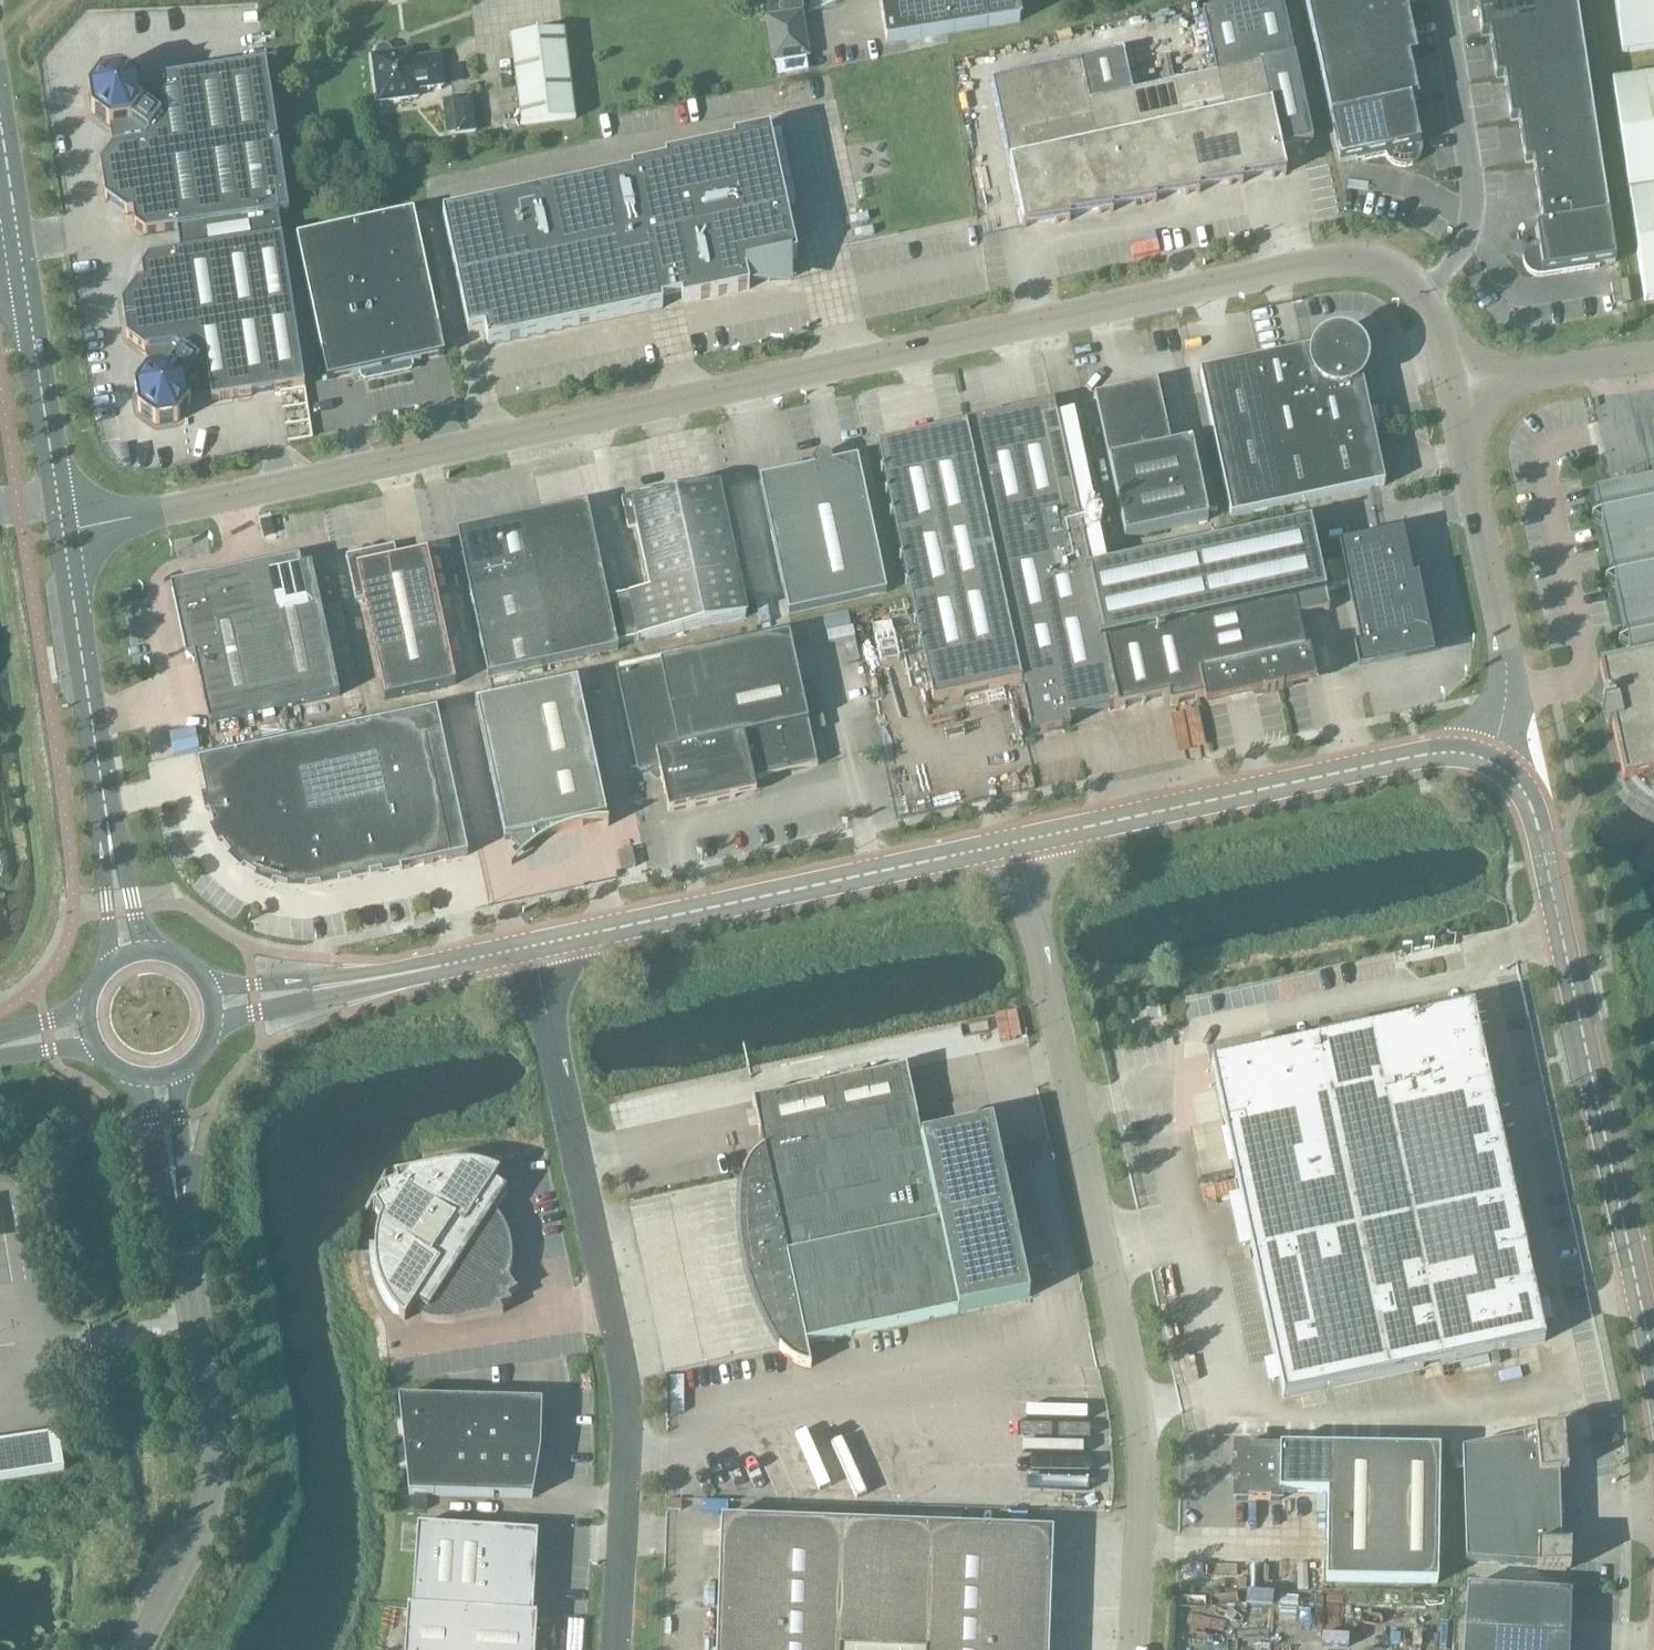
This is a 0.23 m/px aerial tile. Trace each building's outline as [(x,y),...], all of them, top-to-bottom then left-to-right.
[(802,19),(805,19),(805,18),(804,14),(802,0),(767,0),(765,0),(769,25),(775,62),(808,56),(807,53),(806,53),(804,40),(805,40),(804,36),(803,36),(801,24),(803,23),(802,19)] [(887,43),(988,27),(1020,22),(1017,0),(880,0),(887,43)] [(1219,74),(1242,178),(1249,177),(1249,176),(1264,173),(1271,172),(1272,177),(1275,176),(1274,173),(1283,171),(1283,175),(1287,175),(1286,173),(1281,149),(1316,141),(1286,0),(1257,0),(1206,11),(1219,74)] [(1408,13),(1416,11),(1413,0),(1305,0),(1312,34),(1408,13)] [(1490,36),(1579,23),(1576,0),(1476,0),(1482,37),(1490,36)] [(1622,53),(1653,48),(1653,0),(1615,0),(1622,53)] [(1312,34),(1321,77),(1410,58),(1417,56),(1408,13),(1312,34)] [(1496,80),(1504,79),(1586,67),(1579,23),(1490,36),(1496,80)] [(522,127),(521,128),(521,129),(576,122),(576,121),(575,121),(564,33),(565,33),(565,32),(556,33),(556,34),(519,39),(519,38),(510,39),(510,40),(511,40),(522,127)] [(412,52),(393,55),(392,51),(390,48),(385,46),(381,47),(377,50),(376,54),(376,57),(373,57),(379,103),(420,98),(419,91),(443,88),(439,57),(413,60),(412,52)] [(1124,52),(1081,61),(1090,102),(1112,206),(1119,205),(1119,204),(1134,201),(1134,202),(1141,200),(1142,205),(1145,204),(1145,203),(1145,201),(1153,199),(1154,203),(1157,203),(1156,197),(1133,93),(1124,52)] [(1321,77),(1331,120),(1411,103),(1419,101),(1410,58),(1321,77)] [(1112,206),(1090,102),(1081,61),(991,81),(1023,228),(1027,228),(1026,222),(1033,221),(1032,221),(1048,219),(1055,218),(1056,223),(1059,222),(1059,221),(1058,219),(1067,218),(1067,222),(1070,222),(1069,216),(1076,214),(1091,211),(1098,210),(1099,214),(1102,214),(1102,212),(1101,211),(1110,209),(1110,213),(1114,212),(1112,206)] [(146,236),(177,231),(278,216),(289,214),(266,65),(225,71),(225,73),(203,76),(203,75),(163,81),(164,88),(143,91),(142,85),(124,72),(102,75),(89,93),(92,115),(111,127),(118,126),(122,147),(114,149),(100,166),(106,200),(127,216),(133,215),(135,228),(146,236)] [(1511,123),(1519,121),(1592,110),(1586,67),(1504,79),(1511,123)] [(1219,74),(1176,84),(1199,188),(1205,186),(1221,182),(1221,183),(1228,181),(1229,186),(1232,186),(1232,184),(1231,184),(1231,182),(1239,180),(1240,184),(1243,184),(1243,182),(1242,178),(1219,74)] [(1644,302),(1653,301),(1653,76),(1612,82),(1644,302)] [(1176,84),(1133,93),(1156,197),(1162,196),(1162,195),(1178,192),(1184,191),(1185,196),(1189,195),(1188,194),(1188,192),(1196,190),(1197,194),(1200,193),(1199,188),(1176,84)] [(457,135),(475,132),(471,99),(452,101),(457,135)] [(1411,103),(1331,120),(1340,163),(1356,160),(1357,162),(1385,156),(1389,161),(1394,165),(1400,167),(1406,167),(1412,165),(1417,162),(1421,157),(1423,151),(1422,144),(1418,127),(1417,127),(1411,103)] [(1525,165),(1533,164),(1599,154),(1592,110),(1519,121),(1525,165)] [(683,304),(750,290),(748,282),(790,280),(789,259),(797,258),(770,132),(733,140),(734,144),(665,159),(666,163),(631,171),(632,175),(443,216),(469,335),(485,332),(488,346),(663,309),(660,294),(680,290),(683,304)] [(1533,164),(1543,227),(1608,217),(1599,154),(1533,164)] [(414,213),(355,226),(388,378),(410,373),(412,370),(411,363),(445,356),(414,213)] [(278,216),(177,231),(181,255),(149,260),(142,270),(144,284),(138,284),(122,306),(127,340),(145,353),(154,353),(157,372),(148,374),(135,391),(139,413),(156,426),(178,423),(191,405),(190,400),(211,396),(212,403),(305,388),(278,216)] [(1608,217),(1543,227),(1535,228),(1537,243),(1529,247),(1525,252),(1523,258),(1524,265),(1526,270),(1531,275),(1537,277),(1599,268),(1599,266),(1615,263),(1608,217)] [(388,378),(355,226),(297,238),(328,381),(359,375),(360,380),(364,383),(388,378)] [(1630,303),(1626,281),(1610,284),(1614,306),(1630,303)] [(1315,349),(1259,361),(1279,456),(1374,436),(1362,379),(1366,368),(1366,358),(1360,345),(1349,338),(1337,336),(1322,341),(1315,349)] [(1290,506),(1279,456),(1259,361),(1200,374),(1231,519),(1290,506)] [(1095,396),(1125,539),(1208,521),(1192,444),(1171,449),(1159,393),(1148,385),(1095,396)] [(965,424),(966,428),(989,533),(1077,513),(1057,419),(1057,418),(1054,405),(965,424)] [(1022,685),(1032,736),(1071,727),(1069,719),(1119,708),(1105,642),(1190,624),(1295,601),(1299,618),(1330,611),(1311,525),(1105,569),(1073,416),(1057,419),(1077,513),(989,533),(1022,685)] [(933,704),(1022,685),(989,533),(966,428),(878,447),(923,657),(933,704)] [(1385,487),(1374,436),(1279,456),(1290,506),(1385,487)] [(817,457),(813,462),(814,469),(760,480),(789,615),(887,594),(858,459),(832,465),(831,459),(825,455),(817,457)] [(1615,588),(1625,635),(1618,644),(1628,651),(1631,664),(1599,671),(1606,702),(1601,703),(1603,711),(1604,711),(1608,730),(1611,730),(1623,784),(1634,782),(1637,786),(1640,789),(1645,793),(1648,795),(1651,797),(1653,799),(1653,481),(1594,494),(1598,510),(1592,520),(1601,526),(1611,573),(1605,582),(1615,588)] [(629,596),(608,601),(618,647),(639,642),(747,619),(719,486),(658,499),(656,491),(622,499),(629,529),(637,527),(651,593),(630,598),(629,596)] [(535,578),(545,621),(554,664),(619,650),(618,647),(608,601),(588,506),(523,520),(535,578)] [(458,535),(471,592),(535,578),(523,520),(458,535)] [(1339,546),(1363,665),(1406,656),(1423,629),(1403,532),(1339,546)] [(395,548),(347,558),(356,603),(364,601),(385,700),(456,685),(428,554),(397,561),(395,548)] [(274,574),(251,579),(279,710),(341,697),(312,566),(301,568),(301,567),(284,571),(274,574)] [(471,592),(480,635),(545,621),(535,578),(471,592)] [(279,710),(251,579),(228,584),(228,583),(218,585),(219,586),(206,589),(206,588),(192,591),(193,596),(188,603),(183,605),(187,623),(188,623),(193,648),(192,648),(195,658),(210,724),(279,710)] [(1295,601),(1190,624),(1206,698),(1255,688),(1256,696),(1263,694),(1263,695),(1289,689),(1288,681),(1311,676),(1300,624),(1299,618),(1295,601)] [(545,621),(480,635),(489,678),(554,664),(545,621)] [(1190,624),(1105,642),(1119,708),(1169,697),(1171,706),(1206,698),(1190,624)] [(789,636),(617,673),(637,769),(639,775),(660,770),(661,778),(669,813),(735,798),(757,793),(754,780),(818,767),(816,758),(810,733),(825,730),(820,703),(805,707),(798,676),(792,650),(789,636)] [(855,638),(842,641),(847,665),(860,662),(855,638)] [(510,865),(512,866),(517,860),(524,853),(527,851),(533,846),(537,843),(540,841),(545,838),(551,836),(556,833),(561,832),(567,830),(572,828),(576,828),(583,827),(583,822),(600,818),(601,826),(609,827),(577,682),(476,704),(505,840),(511,839),(523,852),(519,855),(516,858),(514,860),(510,865)] [(437,712),(199,763),(205,792),(206,798),(206,800),(206,802),(207,804),(207,805),(207,807),(208,809),(208,811),(208,813),(209,815),(209,816),(210,818),(210,820),(211,822),(211,823),(212,825),(213,827),(213,829),(214,830),(215,832),(215,834),(216,835),(217,837),(218,838),(219,840),(220,842),(221,843),(222,845),(223,846),(224,848),(225,849),(226,851),(227,852),(228,854),(229,855),(231,857),(232,858),(233,859),(234,861),(236,862),(237,863),(238,864),(240,866),(241,867),(243,868),(244,869),(246,870),(247,871),(249,872),(250,873),(252,874),(253,875),(255,876),(256,877),(258,878),(260,879),(261,880),(263,880),(265,881),(266,882),(268,883),(270,883),(272,884),(273,884),(275,885),(277,886),(279,886),(280,886),(282,887),(284,887),(286,888),(288,888),(290,888),(292,888),(294,888),(296,888),(298,888),(300,889),(302,888),(305,888),(307,888),(309,888),(311,888),(313,888),(315,888),(317,887),(320,887),(322,887),(324,887),(326,886),(328,886),(330,885),(332,885),(334,884),(336,884),(338,883),(340,883),(342,882),(451,860),(468,856),(443,738),(437,712)] [(633,852),(618,854),(623,870),(636,868),(633,852)] [(1473,1008),(1317,1042),(1317,1043),(1286,1049),(1212,1065),(1284,1399),(1545,1342),(1541,1323),(1539,1323),(1536,1308),(1538,1308),(1500,1129),(1508,1124),(1502,1116),(1497,1119),(1473,1008)] [(907,1069),(753,1102),(764,1150),(760,1153),(756,1156),(753,1159),(750,1163),(748,1166),(746,1171),(745,1173),(744,1175),(743,1179),(741,1195),(740,1213),(740,1234),(742,1254),(746,1274),(754,1305),(767,1334),(780,1352),(799,1366),(811,1369),(806,1347),(959,1314),(1030,1299),(993,1124),(921,1139),(917,1121),(918,1120),(916,1111),(915,1112),(907,1076),(908,1075),(907,1069)] [(405,1321),(416,1305),(429,1313),(494,1212),(507,1192),(494,1183),(500,1174),(494,1172),(487,1169),(480,1168),(473,1167),(466,1166),(459,1166),(452,1167),(445,1168),(428,1172),(394,1179),(395,1180),(396,1180),(397,1186),(383,1192),(383,1193),(384,1193),(387,1200),(374,1209),(375,1210),(376,1209),(383,1220),(379,1230),(377,1241),(375,1251),(375,1259),(376,1267),(377,1275),(379,1282),(382,1290),(386,1297),(390,1304),(394,1310),(400,1316),(405,1321)] [(494,1212),(429,1313),(424,1322),(428,1324),(431,1325),(437,1326),(439,1326),(443,1327),(445,1327),(449,1326),(452,1326),(457,1325),(460,1323),(503,1314),(503,1313),(502,1313),(501,1308),(512,1303),(512,1302),(510,1303),(508,1297),(519,1291),(518,1290),(516,1291),(509,1280),(510,1277),(511,1274),(512,1270),(512,1267),(512,1265),(513,1259),(513,1256),(512,1253),(512,1250),(512,1247),(511,1245),(511,1242),(509,1237),(508,1233),(507,1231),(505,1227),(503,1224),(501,1220),(499,1218),(496,1215),(494,1212)] [(405,1449),(410,1448),(410,1470),(407,1471),(410,1496),(533,1499),(541,1453),(540,1452),(540,1451),(539,1451),(539,1443),(541,1443),(543,1403),(430,1401),(430,1411),(401,1410),(405,1449)] [(1559,1476),(1564,1475),(1568,1475),(1565,1454),(1562,1454),(1559,1431),(1535,1434),(1535,1437),(1462,1452),(1466,1563),(1538,1567),(1538,1571),(1567,1572),(1567,1560),(1570,1560),(1571,1548),(1561,1547),(1560,1522),(1559,1476)] [(1328,1494),(1327,1579),(1327,1583),(1438,1584),(1440,1451),(1280,1448),(1250,1448),(1250,1449),(1237,1449),(1236,1466),(1233,1468),(1231,1471),(1231,1474),(1232,1477),(1236,1479),(1239,1479),(1239,1484),(1236,1484),(1236,1488),(1236,1501),(1280,1502),(1280,1493),(1328,1494)] [(1053,1532),(721,1520),(717,1649),(1049,1649),(1053,1532)] [(538,1616),(533,1616),(538,1535),(418,1527),(413,1608),(408,1608),(406,1649),(536,1649),(538,1616)] [(1463,1649),(1565,1649),(1569,1595),(1467,1589),(1463,1649)]
